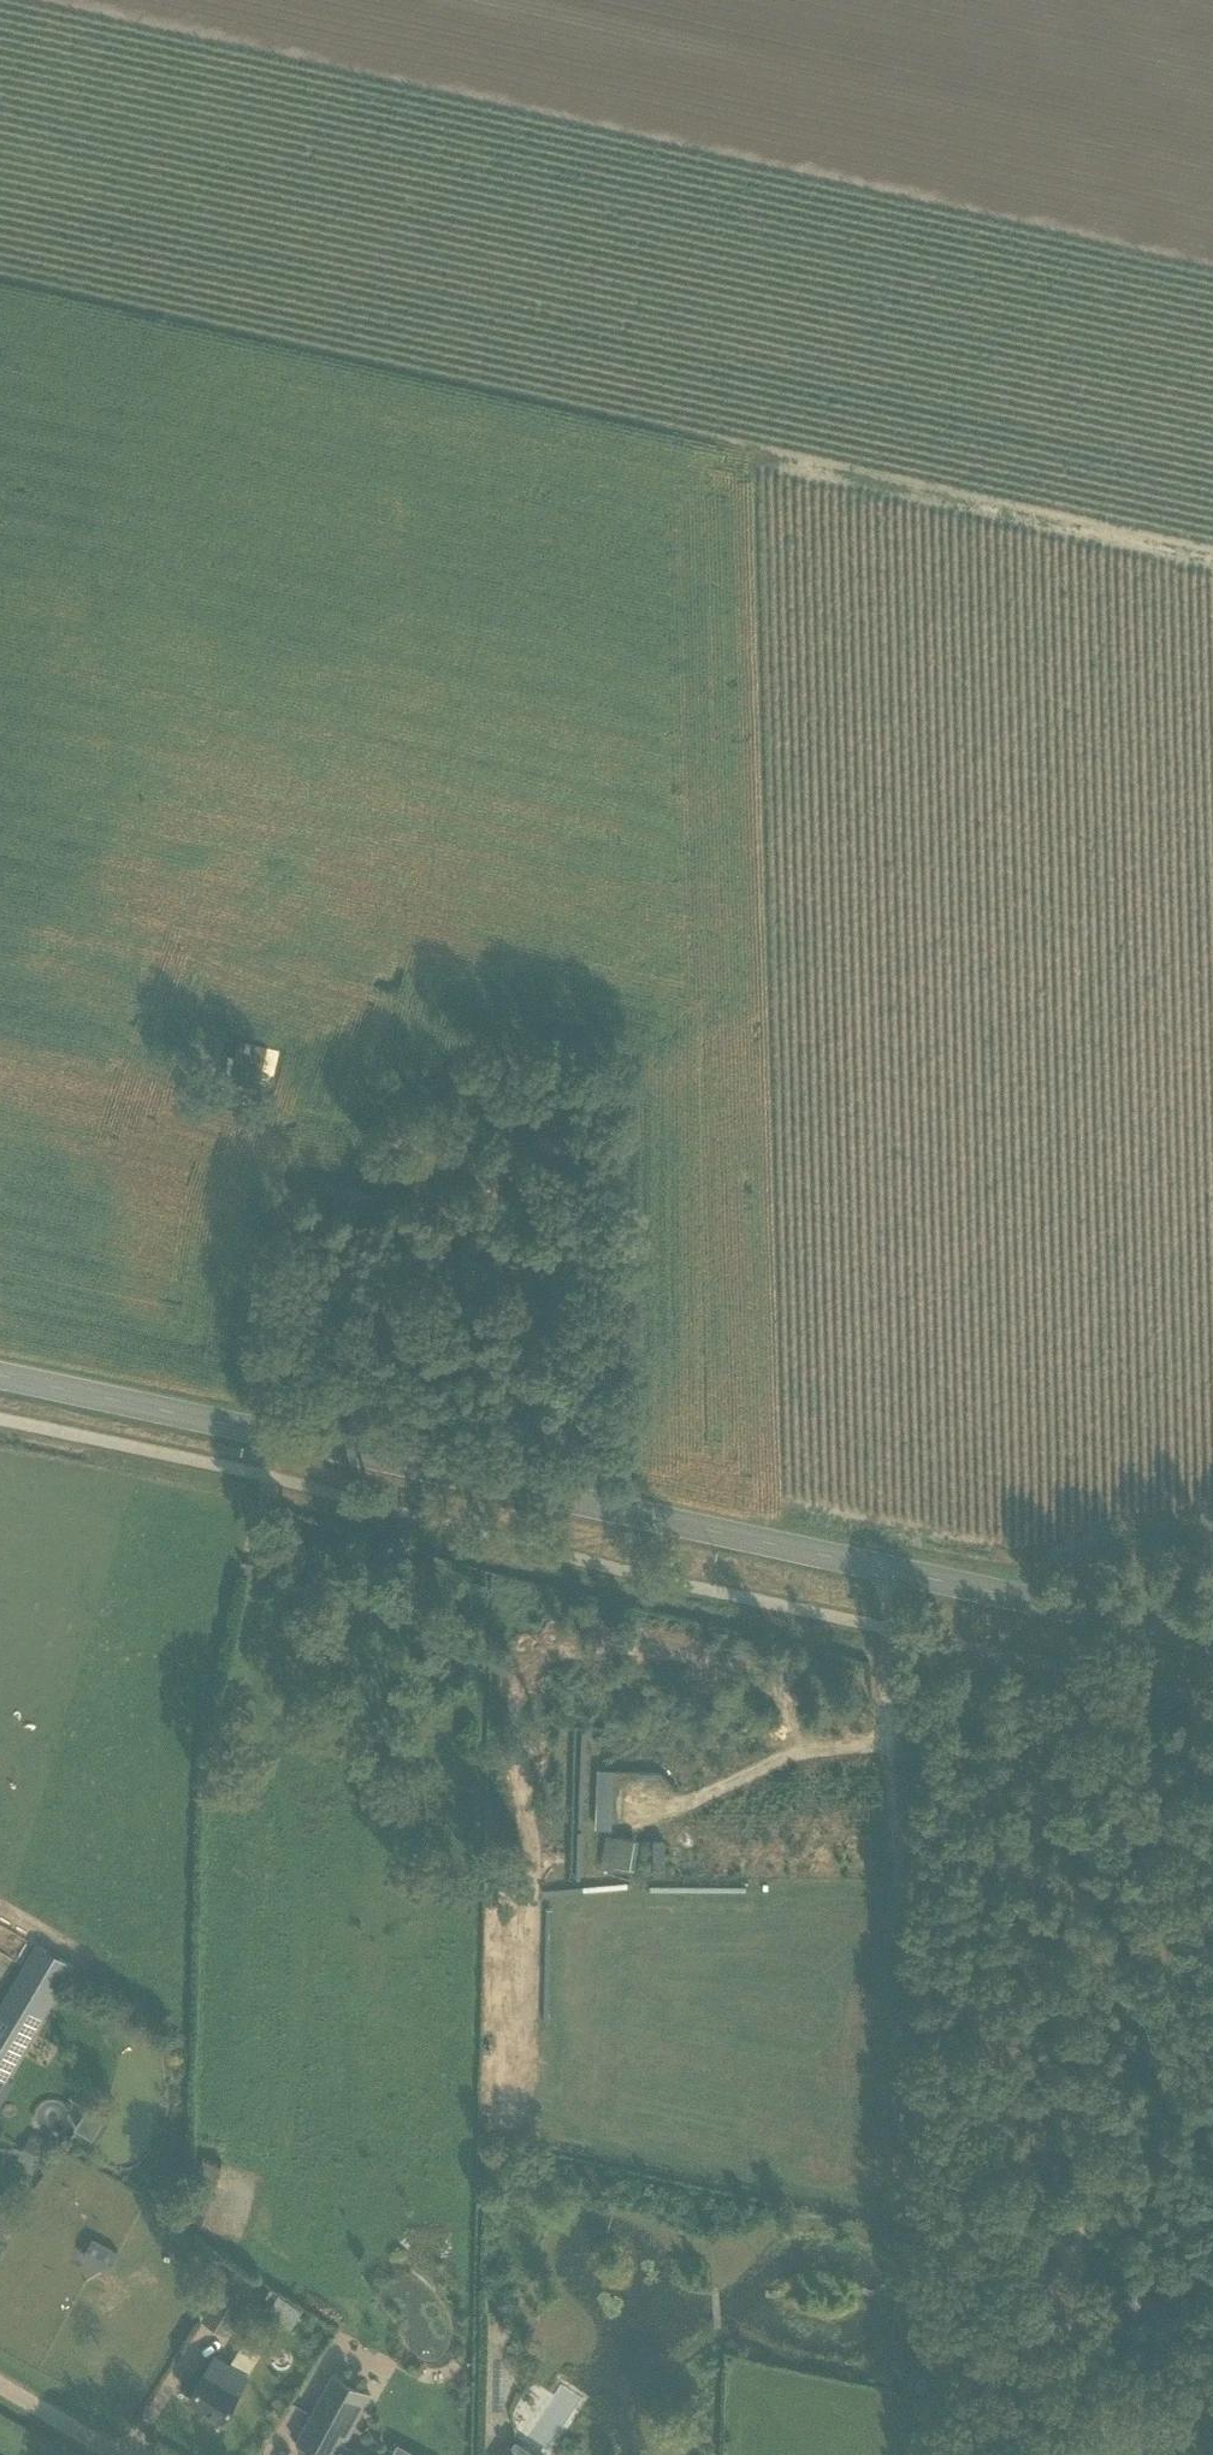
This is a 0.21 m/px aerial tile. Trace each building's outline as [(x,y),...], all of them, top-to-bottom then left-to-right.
[(595,1769),(594,1827),(609,1827),(610,1769),(595,1769)] [(599,1862),(628,1868),(634,1839),(605,1834),(599,1862)] [(60,1988),(68,1975),(73,1966),(36,1944),(31,1953),(23,1966),(0,2005),(0,2090),(60,1988)] [(89,2107),(77,2128),(92,2137),(105,2116),(89,2107)] [(29,2138),(18,2157),(31,2164),(41,2144),(29,2138)] [(79,2261),(109,2268),(115,2245),(85,2238),(79,2261)] [(235,2248),(231,2260),(258,2268),(261,2257),(235,2248)] [(276,2296),(268,2318),(293,2327),(301,2305),(276,2296)] [(214,2357),(202,2378),(189,2399),(209,2411),(206,2417),(217,2423),(220,2417),(222,2418),(247,2377),(214,2357)] [(297,2444),(317,2454),(367,2454),(340,2440),(366,2391),(334,2374),(297,2444)] [(504,2454),(539,2454),(515,2439),(504,2454)]
